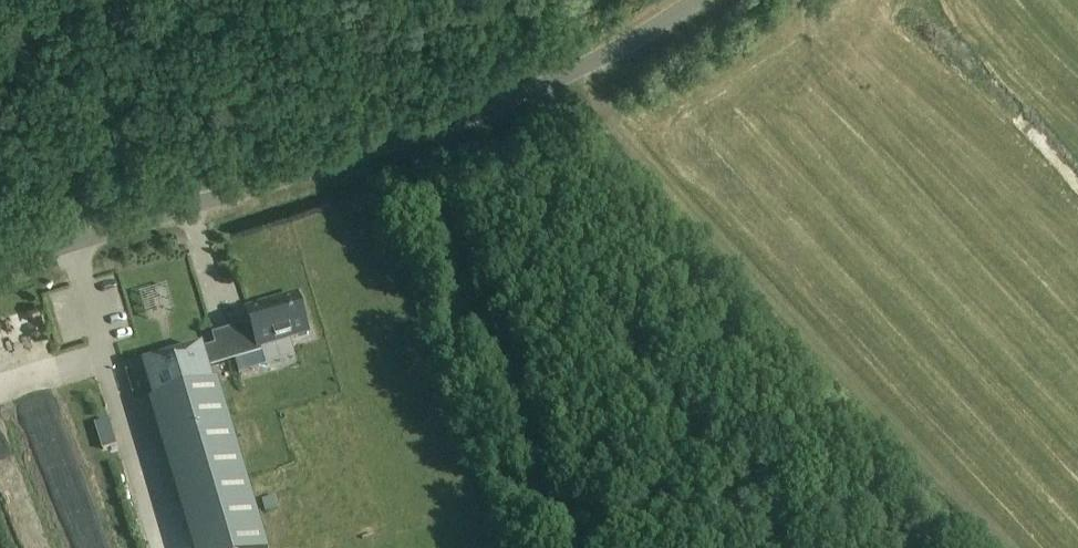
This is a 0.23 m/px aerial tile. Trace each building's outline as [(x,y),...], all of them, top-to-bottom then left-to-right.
[(260,353),(259,349),(309,334),(297,296),(246,312),(250,325),(213,337),(217,347),(203,351),(202,349),(143,367),(154,402),(150,403),(193,547),(267,547),(217,383),(213,384),(209,368),(260,353)] [(97,353),(104,374),(114,371),(107,349),(97,353)]
